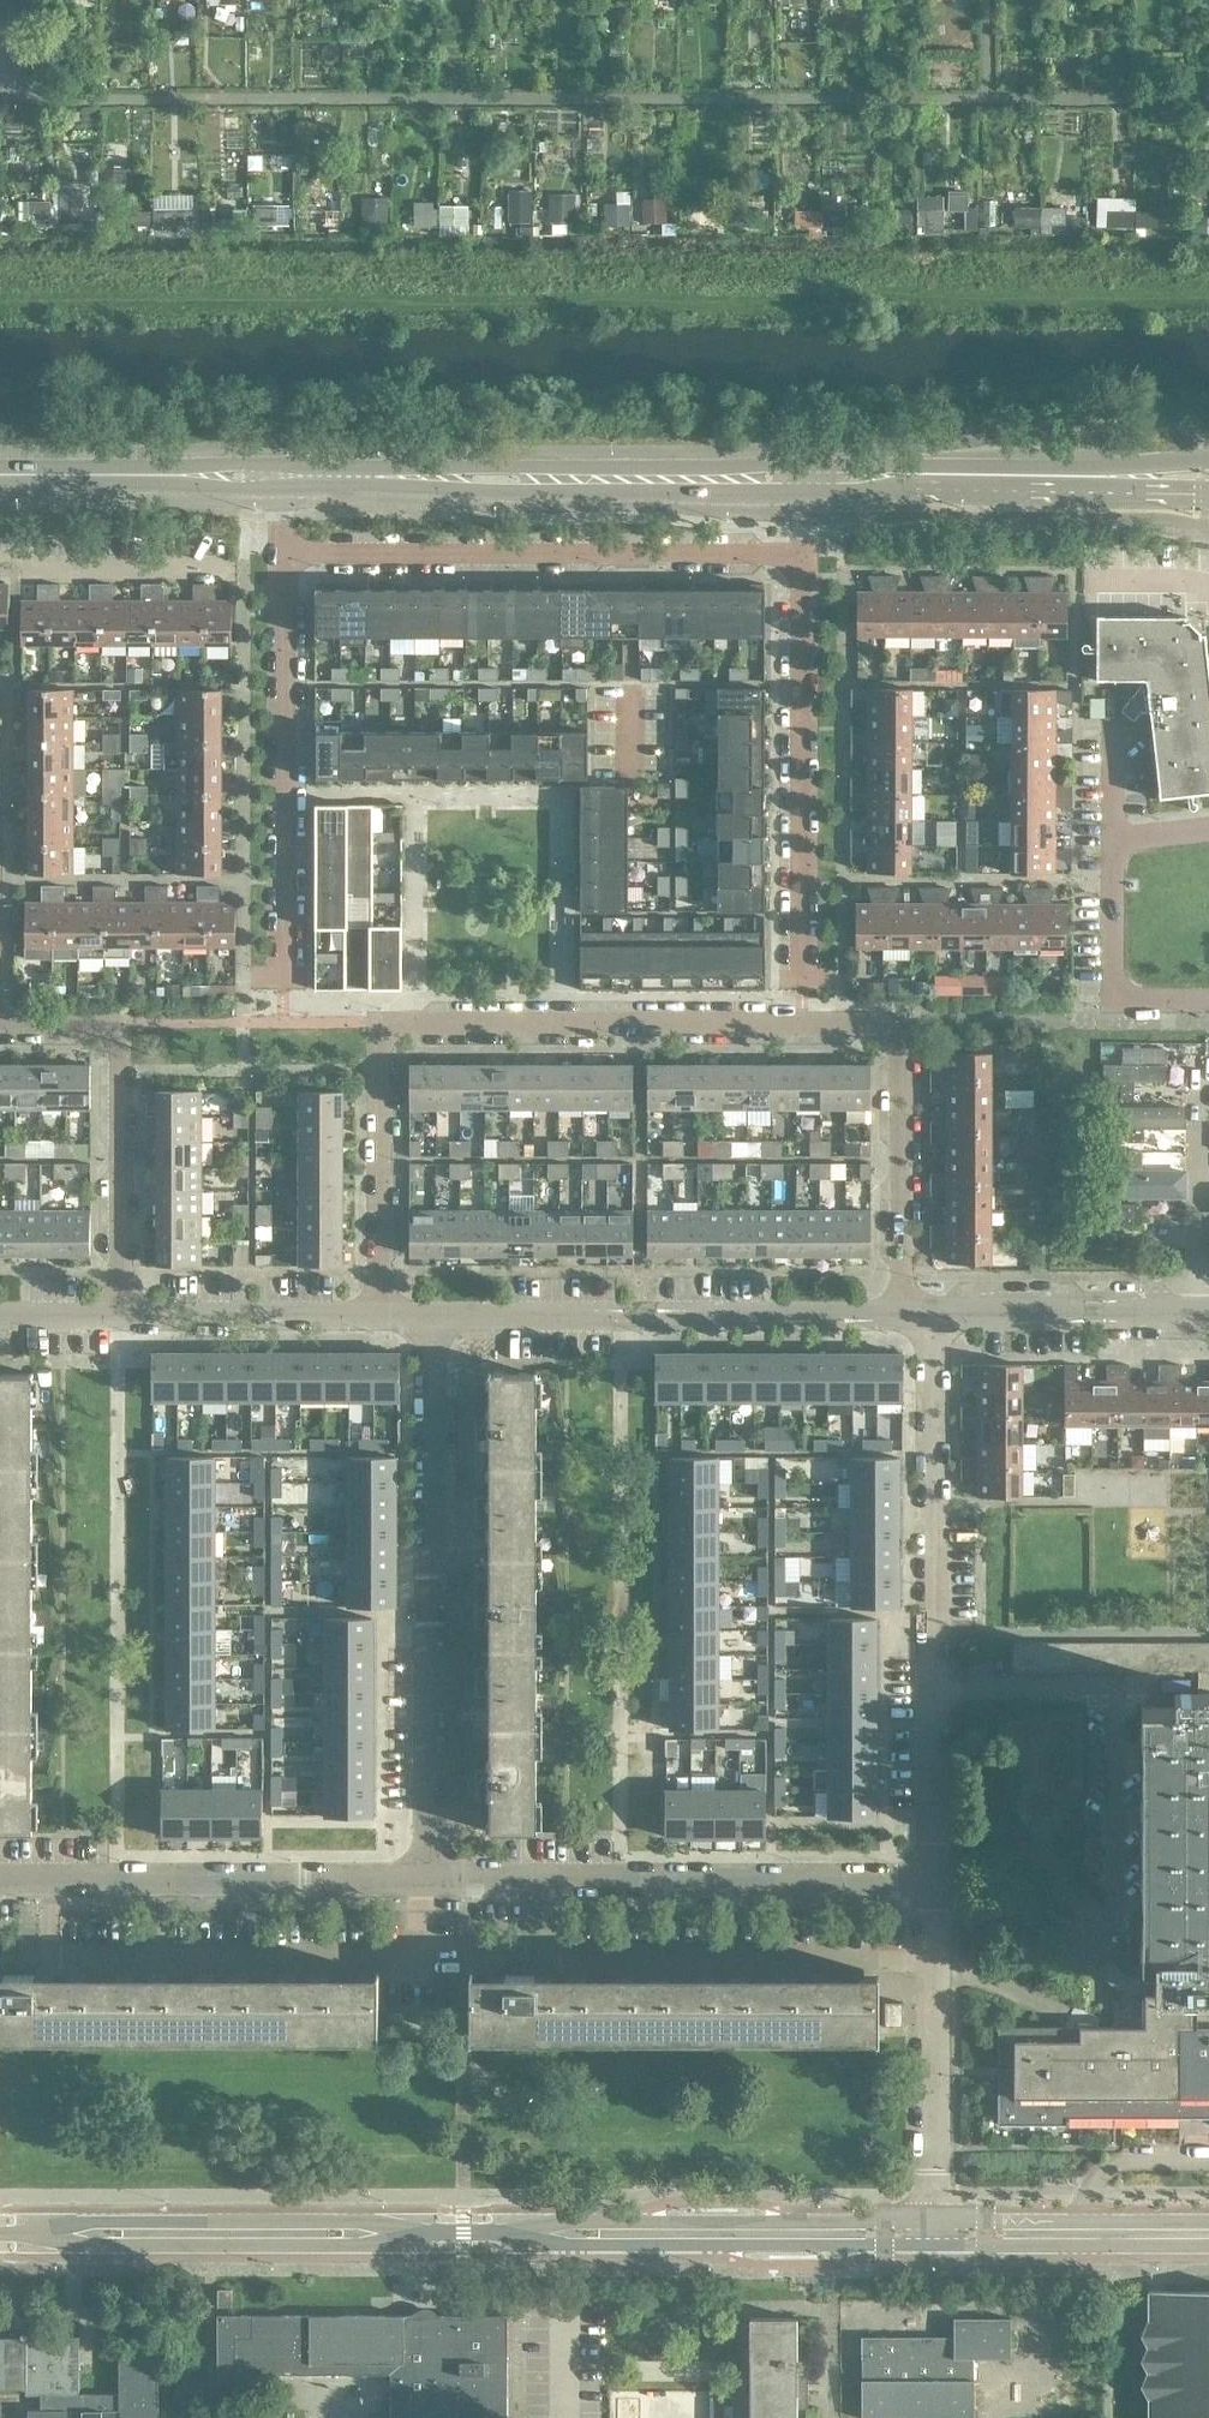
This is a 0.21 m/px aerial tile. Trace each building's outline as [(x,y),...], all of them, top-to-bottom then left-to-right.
[(532,218),(532,189),(511,188),(510,218),(532,218)] [(1100,223),(1138,222),(1138,196),(1099,196),(1100,223)] [(1068,205),(1018,204),(1017,222),(1067,223),(1068,205)] [(469,207),(440,206),(440,224),(468,225),(469,207)] [(826,229),(826,208),(796,208),(796,229),(826,229)] [(858,591),(857,634),(884,635),(884,574),(868,574),(868,575),(873,591),(858,591)] [(901,574),(884,574),(884,635),(910,635),(910,591),(896,591),(901,575),(901,574)] [(910,591),(910,635),(936,635),(936,575),(920,575),(920,576),(925,591),(910,591)] [(936,575),(936,635),(962,635),(962,592),(948,591),(953,576),(953,575),(936,575)] [(962,592),(962,635),(988,635),(988,575),(972,575),(972,576),(977,592),(962,592)] [(988,575),(988,635),(1014,635),(1014,592),(1000,592),(1005,576),(1005,575),(988,575)] [(1014,635),(1013,646),(1039,646),(1040,575),(1024,575),(1024,576),(1029,592),(1014,592),(1014,635)] [(1040,575),(1040,635),(1067,635),(1067,592),(1052,592),(1057,576),(1057,575),(1040,575)] [(21,600),(21,644),(50,644),(49,583),(38,583),(38,600),(21,600)] [(60,583),(49,583),(50,644),(75,644),(75,600),(61,600),(60,583)] [(75,600),(75,644),(101,644),(101,583),(90,583),(89,600),(75,600)] [(112,583),(101,583),(101,644),(127,644),(127,600),(112,600),(112,583)] [(127,600),(127,644),(152,644),(152,583),(141,583),(142,600),(127,600)] [(152,583),(152,644),(178,644),(178,600),(164,600),(164,583),(152,583)] [(178,600),(178,644),(205,644),(205,583),(193,583),(193,600),(178,600)] [(205,583),(205,644),(232,644),(232,600),(216,600),(216,583),(205,583)] [(353,589),(341,589),(341,645),(366,645),(366,583),(353,583),(353,589)] [(402,589),(390,589),(390,636),(415,636),(415,583),(402,583),(402,589)] [(415,583),(415,636),(439,636),(439,589),(415,589),(415,583)] [(475,589),(464,589),(464,636),(488,636),(488,583),(475,583),(475,589)] [(489,583),(488,583),(488,636),(513,636),(513,589),(489,589),(489,583)] [(597,589),(586,589),(586,636),(611,636),(611,589),(611,583),(598,583),(597,589)] [(750,589),(739,589),(739,636),(765,636),(765,589),(764,589),(764,583),(750,583),(750,589)] [(0,584),(0,626),(9,626),(9,584),(0,584)] [(341,589),(315,589),(315,636),(340,636),(340,645),(341,645),(341,589)] [(390,589),(366,589),(366,636),(390,636),(390,589)] [(464,589),(439,589),(439,636),(464,636),(464,589)] [(537,589),(513,589),(513,636),(537,636),(537,589)] [(562,589),(537,589),(537,636),(562,636),(562,589)] [(586,589),(562,589),(562,636),(562,648),(586,648),(586,589)] [(639,589),(611,589),(611,636),(639,637),(639,589)] [(665,589),(639,589),(639,637),(665,636),(665,589)] [(690,589),(665,589),(665,636),(665,648),(690,648),(690,589)] [(714,589),(690,589),(690,636),(714,636),(714,589)] [(739,589),(714,589),(714,636),(739,636),(739,589)] [(1129,700),(1122,709),(1122,711),(1132,719),(1133,719),(1135,720),(1142,711),(1144,712),(1150,712),(1159,790),(1160,798),(1208,792),(1208,668),(1206,640),(1207,640),(1206,633),(1201,634),(1201,631),(1189,620),(1186,620),(1186,615),(1178,615),(1178,616),(1105,616),(1105,615),(1097,615),(1097,680),(1146,680),(1129,700)] [(341,667),(331,667),(332,680),(341,680),(341,667)] [(351,667),(341,667),(341,680),(351,680),(351,667)] [(390,667),(381,667),(381,680),(390,680),(390,667)] [(400,667),(390,667),(390,680),(400,680),(400,667)] [(439,667),(429,667),(429,680),(439,680),(439,667)] [(449,667),(439,667),(439,680),(449,680),(449,667)] [(488,680),(488,667),(478,667),(478,680),(488,680)] [(488,667),(488,680),(498,680),(498,667),(488,667)] [(528,680),(537,680),(537,667),(527,667),(528,680)] [(547,667),(537,667),(537,680),(547,680),(547,667)] [(586,680),(586,667),(576,667),(576,680),(586,680)] [(596,667),(586,667),(586,680),(596,680),(596,667)] [(651,667),(641,667),(641,680),(651,680),(651,667)] [(690,667),(680,667),(680,680),(690,680),(690,667)] [(700,667),(690,667),(690,680),(700,680),(700,667)] [(739,680),(739,667),(729,667),(729,680),(739,680)] [(749,667),(739,667),(739,680),(748,680),(749,667)] [(962,667),(936,667),(936,679),(962,679),(962,667)] [(868,671),(865,668),(859,668),(859,679),(868,679),(868,671)] [(58,669),(49,669),(49,682),(62,682),(62,675),(58,669)] [(112,670),(101,669),(101,682),(112,682),(112,670)] [(143,681),(143,669),(128,669),(128,681),(143,681)] [(1013,670),(1002,670),(1002,680),(1013,680),(1013,670)] [(341,700),(341,688),(332,688),(332,700),(341,700)] [(351,688),(341,688),(341,700),(351,700),(351,688)] [(390,688),(381,688),(381,700),(390,700),(390,688)] [(390,688),(390,700),(400,700),(400,688),(390,688)] [(439,688),(430,688),(429,700),(439,700),(439,688)] [(449,700),(449,688),(439,688),(439,700),(449,700)] [(488,688),(478,688),(478,700),(488,700),(488,688)] [(498,688),(488,688),(488,700),(498,700),(498,688)] [(537,688),(528,688),(528,700),(537,700),(537,688)] [(537,700),(561,700),(561,688),(537,688),(537,700)] [(576,700),(586,700),(586,688),(576,688),(576,700)] [(688,688),(675,688),(675,698),(688,698),(688,688)] [(765,688),(717,688),(717,714),(765,714),(765,688)] [(857,688),(851,688),(851,700),(851,706),(852,706),(868,700),(868,715),(911,715),(926,715),(926,692),(911,691),(911,688),(868,688),(857,688)] [(73,689),(30,689),(30,717),(73,717),(73,689)] [(120,689),(103,689),(103,698),(120,698),(120,689)] [(147,689),(130,689),(130,698),(147,698),(147,689)] [(221,689),(177,689),(177,717),(221,717),(221,689)] [(1012,689),(1000,689),(1000,715),(1012,715),(1056,716),(1056,701),(1072,707),(1073,707),(1073,701),(1073,689),(1067,689),(1056,689),(1012,689)] [(1090,698),(1090,717),(1105,717),(1105,698),(1090,698)] [(957,699),(942,699),(942,716),(957,716),(957,699)] [(765,714),(717,714),(717,738),(765,738),(765,714)] [(851,724),(850,724),(851,741),(911,741),(911,715),(868,715),(868,730),(851,724)] [(1012,715),(1012,741),(1072,741),(1072,725),(1071,725),(1056,730),(1056,716),(1012,715)] [(73,717),(30,717),(30,743),(73,743),(73,717)] [(221,717),(177,717),(178,743),(221,743),(221,717)] [(340,720),(315,720),(315,779),(340,779),(340,731),(340,720)] [(966,724),(966,740),(985,740),(985,724),(966,724)] [(688,729),(675,728),(675,738),(688,738),(688,729)] [(365,731),(340,731),(340,779),(365,779),(365,731)] [(390,731),(365,731),(365,779),(390,779),(390,731)] [(414,731),(390,731),(390,779),(414,779),(414,731)] [(439,731),(414,731),(414,779),(439,779),(439,731)] [(464,731),(439,731),(439,779),(464,779),(464,731)] [(488,731),(464,731),(464,779),(489,779),(488,731)] [(513,731),(488,731),(489,779),(513,779),(513,731)] [(538,731),(513,731),(513,779),(538,779),(538,731)] [(563,731),(538,731),(538,779),(563,779),(563,731)] [(588,731),(563,731),(563,779),(588,779),(588,731)] [(120,733),(103,733),(103,742),(120,742),(120,733)] [(147,733),(130,733),(130,742),(147,742),(147,733)] [(688,748),(688,738),(675,738),(675,748),(688,748)] [(765,738),(717,738),(717,763),(765,763),(765,738)] [(911,741),(851,741),(851,758),(852,758),(868,752),(867,767),(911,767),(911,741)] [(1072,741),(1012,741),(1012,767),(1056,767),(1056,753),(1071,759),(1072,759),(1072,741)] [(120,742),(103,742),(103,751),(120,751),(120,742)] [(147,742),(130,742),(130,751),(147,751),(147,742)] [(73,743),(30,743),(30,768),(73,768),(73,743)] [(221,743),(178,743),(164,743),(164,768),(178,768),(221,768),(221,743)] [(957,767),(957,754),(947,754),(947,767),(957,767)] [(980,754),(966,754),(966,767),(980,767),(980,754)] [(924,756),(924,765),(939,766),(940,756),(924,756)] [(765,763),(717,763),(717,787),(765,787),(765,763)] [(851,776),(851,792),(911,793),(911,767),(867,767),(867,781),(852,776),(851,776)] [(1012,767),(1012,794),(1072,794),(1072,777),(1071,777),(1055,782),(1056,767),(1012,767)] [(73,768),(30,768),(30,795),(73,795),(73,768)] [(125,769),(104,768),(104,785),(121,785),(125,785),(125,769)] [(221,768),(178,768),(178,795),(221,795),(221,768)] [(688,778),(675,777),(675,787),(688,787),(688,778)] [(961,784),(957,784),(951,784),(951,793),(957,794),(961,794),(961,784)] [(121,785),(104,785),(104,794),(121,794),(121,785)] [(148,785),(131,785),(131,794),(148,794),(148,785)] [(628,786),(580,786),(580,811),(628,811),(628,786)] [(670,787),(658,787),(657,797),(670,797),(670,787)] [(688,797),(688,787),(675,787),(675,797),(688,797)] [(765,787),(717,787),(717,812),(765,812),(765,787)] [(851,792),(851,805),(852,805),(867,801),(867,818),(911,819),(911,793),(851,792)] [(121,794),(104,794),(104,803),(121,803),(121,794)] [(148,794),(131,794),(131,803),(148,803),(148,794)] [(974,794),(966,794),(961,794),(961,819),(966,819),(974,819),(974,794)] [(1072,794),(1012,794),(1011,819),(1055,819),(1055,805),(1071,811),(1072,811),(1072,794)] [(73,795),(30,795),(30,821),(73,821),(73,795)] [(221,795),(178,795),(178,821),(221,821),(221,795)] [(373,805),(315,805),(315,835),(373,835),(373,841),(387,841),(387,832),(373,832),(373,805)] [(628,811),(580,811),(580,836),(628,836),(628,811)] [(765,812),(717,812),(717,836),(765,836),(765,812)] [(850,828),(850,844),(911,845),(911,819),(867,818),(867,833),(851,828),(850,828)] [(957,819),(945,819),(945,827),(950,832),(957,832),(957,819)] [(1011,819),(1011,845),(1072,845),(1072,829),(1071,829),(1055,834),(1055,819),(1011,819)] [(73,821),(30,821),(30,847),(73,847),(73,821)] [(221,821),(178,821),(178,847),(221,847),(221,821)] [(966,821),(965,834),(979,834),(979,821),(966,821)] [(670,827),(657,827),(657,836),(670,836),(670,827)] [(688,827),(675,827),(675,836),(688,836),(688,827)] [(402,832),(387,832),(387,841),(402,841),(402,832)] [(373,835),(315,835),(315,866),(373,866),(373,841),(373,835)] [(628,836),(580,836),(580,861),(628,861),(628,836)] [(670,836),(657,836),(658,846),(670,846),(670,836)] [(688,836),(675,836),(675,846),(688,846),(688,836)] [(765,861),(765,836),(717,836),(717,861),(765,861)] [(121,837),(104,837),(104,846),(121,846),(121,837)] [(147,837),(130,837),(130,846),(147,846),(147,837)] [(911,845),(850,844),(850,862),(851,862),(867,856),(867,872),(911,872),(911,845)] [(1011,845),(1011,872),(1055,872),(1055,857),(1071,862),(1072,862),(1072,845),(1011,845)] [(121,846),(104,846),(104,854),(121,854),(121,846)] [(147,846),(130,846),(130,854),(147,854),(147,846)] [(73,847),(30,847),(30,873),(73,873),(73,847)] [(221,847),(178,847),(178,873),(221,873),(221,847)] [(976,855),(965,855),(965,872),(976,872),(976,855)] [(956,857),(943,857),(943,871),(956,871),(956,857)] [(628,861),(580,861),(580,886),(628,886),(628,861)] [(717,861),(717,885),(765,885),(765,861),(717,861)] [(315,866),(315,897),(373,897),(373,902),(387,902),(387,892),(373,892),(373,866),(315,866)] [(657,876),(657,885),(670,885),(670,875),(657,876)] [(688,875),(675,876),(675,885),(688,885),(688,875)] [(25,901),(25,957),(54,957),(53,885),(42,884),(42,901),(25,901)] [(93,901),(80,901),(80,957),(105,957),(105,884),(93,884),(93,901)] [(105,884),(105,957),(130,957),(130,945),(131,902),(116,901),(116,885),(105,884)] [(64,885),(53,885),(54,957),(80,957),(80,901),(64,901),(64,885)] [(131,902),(130,945),(158,945),(157,885),(145,885),(145,902),(131,902)] [(168,885),(157,885),(158,945),(184,945),(183,902),(168,902),(168,885)] [(197,902),(183,902),(184,945),(209,945),(209,885),(197,885),(197,902)] [(220,885),(209,885),(209,945),(236,945),(236,902),(220,902),(220,885)] [(657,885),(658,895),(670,895),(670,885),(657,885)] [(688,895),(688,885),(675,885),(675,895),(688,895)] [(765,885),(717,885),(717,911),(765,911),(765,885)] [(628,886),(580,886),(580,911),(628,911),(628,886)] [(856,903),(856,947),(883,947),(883,886),(866,886),(866,887),(871,903),(856,903)] [(883,886),(883,947),(908,947),(909,903),(895,903),(900,887),(900,886),(883,886)] [(909,903),(908,947),(935,947),(935,886),(918,886),(918,887),(924,903),(909,903)] [(935,886),(935,947),(960,947),(960,903),(946,903),(952,887),(952,886),(935,886)] [(960,903),(960,947),(987,947),(987,886),(970,886),(970,887),(976,903),(960,903)] [(987,886),(987,947),(1013,947),(1013,903),(998,903),(1004,888),(1004,887),(987,886)] [(1013,903),(1013,947),(1039,947),(1039,887),(1022,887),(1022,888),(1028,903),(1013,903)] [(1050,887),(1039,887),(1039,903),(1039,947),(1066,947),(1066,904),(1050,903),(1048,903),(1055,887),(1050,887)] [(402,892),(387,892),(387,902),(402,902),(402,892)] [(373,897),(315,897),(315,928),(344,928),(344,927),(373,927),(373,926),(373,902),(373,897)] [(603,931),(579,931),(579,989),(612,989),(612,931),(613,917),(603,917),(603,931)] [(612,931),(612,989),(643,989),(643,931),(643,917),(633,917),(633,931),(612,931)] [(664,931),(643,931),(643,989),(673,989),(673,931),(673,917),(664,917),(664,931)] [(694,931),(673,931),(673,989),(703,989),(703,931),(703,917),(694,917),(694,931)] [(724,931),(703,931),(703,989),(733,989),(733,931),(733,917),(724,917),(724,931)] [(754,931),(733,931),(733,989),(765,989),(765,917),(754,917),(754,931)] [(344,928),(344,953),(344,957),(402,957),(402,926),(373,926),(373,927),(344,927),(344,928)] [(330,953),(315,953),(315,962),(330,962),(330,953)] [(344,953),(330,953),(330,962),(344,962),(344,989),(402,989),(402,957),(344,957),(344,953)] [(960,976),(935,976),(935,992),(960,992),(960,991),(960,981),(960,976)] [(987,977),(960,976),(960,981),(960,991),(960,992),(987,992),(987,991),(987,977)] [(908,991),(908,978),(889,978),(889,991),(908,991)] [(924,982),(910,981),(910,992),(924,993),(924,982)] [(998,985),(998,992),(1012,992),(1012,981),(1003,981),(998,985)] [(38,995),(51,994),(51,982),(44,982),(40,984),(38,988),(38,995)] [(54,993),(64,993),(64,985),(54,984),(54,993)] [(104,984),(104,995),(116,995),(116,988),(111,984),(104,984)] [(143,994),(143,984),(131,984),(131,994),(143,994)] [(94,985),(79,985),(79,995),(94,995),(94,985)] [(1026,1046),(1026,1056),(1039,1056),(1039,1046),(1026,1046)] [(931,1068),(931,1079),(991,1079),(991,1052),(947,1052),(947,1074),(944,1074),(941,1069),(941,1068),(931,1068)] [(1185,1055),(1123,1055),(1123,1082),(1127,1082),(1127,1095),(1139,1095),(1139,1082),(1155,1082),(1155,1072),(1185,1072),(1185,1055)] [(15,1107),(15,1064),(0,1064),(0,1107),(15,1107)] [(15,1064),(15,1107),(40,1107),(40,1064),(15,1064)] [(40,1064),(40,1107),(65,1107),(65,1064),(40,1064)] [(65,1064),(65,1107),(91,1107),(91,1064),(65,1064)] [(435,1064),(410,1064),(410,1107),(435,1107),(435,1064)] [(435,1064),(435,1107),(460,1107),(460,1064),(435,1064)] [(460,1064),(460,1107),(485,1107),(485,1064),(460,1064)] [(485,1064),(485,1107),(509,1107),(509,1064),(485,1064)] [(509,1064),(509,1107),(534,1107),(534,1064),(509,1064)] [(534,1064),(534,1107),(559,1107),(559,1064),(534,1064)] [(559,1064),(559,1107),(584,1107),(584,1064),(559,1064)] [(584,1064),(584,1107),(609,1107),(609,1064),(584,1064)] [(609,1064),(609,1107),(633,1107),(633,1064),(609,1064)] [(648,1064),(648,1107),(672,1107),(672,1064),(648,1064)] [(672,1064),(672,1107),(697,1107),(697,1064),(672,1064)] [(697,1064),(697,1107),(722,1107),(722,1064),(697,1064)] [(722,1064),(722,1107),(747,1107),(747,1064),(722,1064)] [(747,1064),(747,1107),(771,1107),(771,1064),(747,1064)] [(771,1064),(771,1107),(796,1107),(796,1064),(771,1064)] [(796,1064),(796,1107),(821,1107),(821,1064),(796,1064)] [(821,1064),(821,1107),(846,1107),(846,1064),(821,1064)] [(846,1064),(846,1107),(871,1107),(871,1064),(846,1064)] [(931,1079),(931,1090),(941,1090),(941,1089),(944,1085),(947,1085),(947,1105),(991,1105),(991,1079),(931,1079)] [(1117,1101),(1117,1086),(1105,1086),(1105,1101),(1117,1101)] [(158,1090),(158,1115),(201,1115),(201,1090),(158,1090)] [(300,1090),(300,1115),(343,1115),(343,1090),(300,1090)] [(1033,1090),(1005,1090),(1005,1106),(1033,1106),(1033,1090)] [(931,1120),(931,1131),(991,1131),(991,1105),(947,1105),(947,1126),(944,1126),(941,1121),(941,1120),(931,1120)] [(1185,1105),(1107,1105),(1107,1126),(1130,1126),(1130,1141),(1147,1141),(1147,1126),(1185,1126),(1185,1105)] [(234,1106),(234,1116),(249,1116),(249,1106),(234,1106)] [(257,1106),(256,1116),(272,1116),(272,1106),(257,1106)] [(158,1115),(158,1139),(201,1139),(201,1115),(158,1115)] [(300,1115),(300,1139),(343,1139),(343,1115),(300,1115)] [(249,1116),(234,1116),(234,1126),(249,1126),(249,1116)] [(256,1116),(256,1126),(272,1126),(272,1116),(256,1116)] [(1051,1118),(1048,1118),(1041,1118),(1041,1131),(1048,1131),(1051,1131),(1051,1118)] [(931,1131),(931,1142),(941,1142),(941,1141),(944,1136),(947,1136),(947,1157),(991,1157),(991,1131),(931,1131)] [(158,1139),(158,1164),(201,1164),(201,1139),(158,1139)] [(300,1139),(300,1164),(343,1164),(343,1139),(300,1139)] [(16,1140),(5,1140),(5,1155),(16,1155),(16,1140)] [(26,1140),(16,1140),(16,1155),(26,1155),(26,1140)] [(65,1140),(54,1140),(54,1155),(65,1155),(65,1140)] [(75,1140),(65,1140),(65,1155),(75,1155),(75,1140)] [(421,1140),(410,1140),(410,1155),(421,1155),(421,1140)] [(450,1140),(450,1155),(460,1155),(460,1140),(450,1140)] [(460,1140),(460,1155),(471,1155),(471,1140),(460,1140)] [(499,1140),(499,1155),(509,1155),(509,1140),(499,1140)] [(509,1140),(509,1155),(520,1155),(520,1140),(509,1140)] [(548,1140),(548,1155),(558,1155),(558,1140),(548,1140)] [(558,1140),(558,1155),(569,1155),(569,1140),(558,1140)] [(597,1140),(597,1155),(607,1155),(607,1140),(597,1140)] [(607,1140),(607,1155),(618,1155),(618,1140),(607,1140)] [(663,1140),(663,1155),(674,1155),(674,1140),(663,1140)] [(674,1140),(674,1155),(684,1155),(684,1140),(674,1140)] [(712,1140),(712,1155),(723,1155),(723,1140),(712,1140)] [(723,1140),(723,1155),(733,1155),(733,1140),(723,1140)] [(761,1140),(761,1155),(772,1155),(772,1140),(761,1140)] [(772,1140),(772,1155),(782,1155),(782,1140),(772,1140)] [(810,1140),(810,1155),(821,1155),(821,1140),(810,1140)] [(821,1140),(821,1155),(831,1155),(831,1140),(821,1140)] [(860,1140),(860,1155),(871,1155),(871,1140),(860,1140)] [(1129,1170),(1108,1170),(1108,1195),(1185,1195),(1185,1170),(1142,1170),(1142,1150),(1129,1150),(1129,1170)] [(234,1155),(234,1165),(249,1165),(249,1155),(234,1155)] [(256,1155),(256,1165),(272,1165),(272,1155),(256,1155)] [(931,1172),(931,1183),(991,1183),(991,1157),(947,1157),(947,1178),(944,1178),(941,1173),(941,1172),(931,1172)] [(16,1162),(5,1162),(5,1178),(16,1178),(16,1162)] [(26,1162),(16,1162),(16,1178),(26,1178),(26,1162)] [(65,1162),(54,1162),(54,1178),(65,1178),(65,1162)] [(75,1162),(65,1162),(65,1178),(75,1178),(75,1162)] [(674,1162),(663,1162),(663,1178),(674,1178),(674,1162)] [(674,1162),(674,1178),(684,1178),(684,1162),(674,1162)] [(410,1163),(410,1178),(421,1178),(421,1163),(410,1163)] [(460,1163),(450,1163),(450,1179),(460,1179),(460,1163)] [(460,1163),(460,1179),(471,1179),(471,1163),(460,1163)] [(723,1163),(712,1163),(712,1178),(723,1178),(723,1163)] [(723,1163),(723,1178),(733,1178),(733,1163),(723,1163)] [(772,1163),(761,1163),(761,1178),(772,1178),(772,1163)] [(772,1163),(772,1178),(782,1178),(782,1163),(772,1163)] [(821,1163),(810,1163),(810,1178),(821,1178),(821,1163)] [(821,1163),(821,1178),(831,1178),(831,1163),(821,1163)] [(871,1163),(860,1163),(860,1178),(871,1178),(871,1163)] [(158,1164),(158,1188),(201,1188),(201,1164),(158,1164)] [(300,1164),(300,1188),(343,1188),(343,1164),(300,1164)] [(509,1164),(499,1164),(499,1180),(509,1180),(509,1164)] [(509,1164),(509,1180),(520,1179),(520,1164),(509,1164)] [(249,1165),(234,1165),(234,1175),(249,1175),(249,1165)] [(256,1165),(256,1175),(272,1175),(272,1165),(256,1165)] [(558,1165),(548,1165),(548,1180),(558,1180),(558,1165)] [(558,1165),(558,1180),(569,1180),(569,1165),(558,1165)] [(607,1166),(597,1166),(597,1181),(607,1181),(607,1166)] [(607,1166),(607,1181),(618,1181),(618,1166),(607,1166)] [(931,1183),(931,1194),(941,1194),(941,1193),(944,1188),(947,1188),(947,1209),(991,1209),(991,1183),(931,1183)] [(158,1188),(158,1213),(201,1213),(201,1188),(158,1188)] [(300,1188),(300,1213),(343,1213),(343,1188),(300,1188)] [(234,1204),(234,1214),(249,1214),(249,1204),(234,1204)] [(256,1204),(256,1214),(272,1214),(272,1204),(256,1204)] [(1144,1204),(1105,1204),(1105,1225),(1144,1225),(1144,1204)] [(931,1224),(931,1235),(991,1235),(991,1209),(947,1209),(947,1230),(944,1230),(941,1225),(941,1224),(931,1224)] [(15,1253),(15,1210),(0,1210),(0,1253),(15,1253)] [(15,1210),(15,1253),(40,1253),(40,1210),(15,1210)] [(40,1210),(40,1253),(65,1253),(65,1210),(40,1210)] [(65,1210),(65,1253),(91,1253),(91,1210),(65,1210)] [(435,1210),(410,1210),(410,1254),(435,1254),(435,1210)] [(435,1210),(435,1254),(460,1254),(460,1210),(435,1210)] [(460,1210),(460,1254),(485,1254),(485,1211),(460,1210)] [(485,1211),(485,1254),(509,1254),(509,1210),(485,1211)] [(509,1210),(509,1254),(534,1254),(534,1211),(509,1210)] [(648,1210),(648,1254),(672,1254),(672,1210),(648,1210)] [(672,1210),(672,1254),(697,1254),(697,1210),(672,1210)] [(697,1210),(697,1254),(722,1254),(722,1210),(697,1210)] [(722,1210),(722,1254),(747,1254),(747,1211),(722,1210)] [(534,1211),(534,1254),(559,1254),(559,1211),(534,1211)] [(559,1211),(559,1254),(584,1254),(584,1211),(559,1211)] [(584,1211),(584,1254),(609,1254),(609,1211),(584,1211)] [(609,1211),(609,1254),(633,1254),(633,1211),(609,1211)] [(747,1211),(747,1254),(771,1254),(771,1211),(747,1211)] [(771,1211),(771,1254),(796,1254),(796,1211),(771,1211)] [(796,1211),(796,1254),(821,1254),(821,1211),(796,1211)] [(821,1211),(821,1254),(846,1254),(846,1211),(821,1211)] [(846,1211),(846,1254),(871,1254),(871,1211),(846,1211)] [(158,1213),(158,1238),(201,1238),(201,1213),(158,1213)] [(300,1213),(300,1238),(343,1238),(343,1213),(300,1213)] [(249,1214),(234,1214),(234,1224),(249,1224),(249,1214)] [(256,1214),(256,1224),(272,1224),(272,1214),(256,1214)] [(931,1235),(931,1246),(941,1246),(941,1245),(944,1240),(947,1240),(947,1262),(991,1262),(991,1235),(931,1235)] [(158,1238),(158,1264),(201,1264),(201,1238),(158,1238)] [(300,1238),(299,1264),(343,1264),(343,1238),(300,1238)] [(234,1244),(234,1264),(249,1264),(249,1244),(234,1244)] [(272,1254),(256,1254),(256,1264),(272,1264),(272,1254)] [(1029,1269),(1040,1269),(1040,1261),(1029,1261),(1029,1269)] [(178,1399),(178,1353),(152,1353),(152,1399),(178,1399)] [(202,1399),(202,1353),(178,1353),(178,1399),(202,1399)] [(227,1399),(227,1353),(202,1353),(202,1399),(227,1399)] [(251,1399),(251,1353),(227,1353),(227,1399),(251,1399)] [(276,1399),(276,1353),(251,1353),(251,1399),(276,1399)] [(300,1399),(300,1353),(276,1353),(276,1399),(300,1399)] [(325,1399),(325,1353),(300,1353),(300,1399),(325,1399)] [(349,1399),(349,1353),(325,1353),(325,1399),(349,1399)] [(374,1399),(374,1353),(349,1353),(349,1399),(374,1399)] [(399,1399),(399,1353),(374,1353),(374,1399),(399,1399)] [(681,1400),(681,1354),(655,1354),(655,1369),(655,1400),(681,1400)] [(706,1400),(706,1354),(681,1354),(681,1400),(706,1400)] [(730,1400),(730,1354),(706,1354),(706,1400),(730,1400)] [(755,1400),(755,1354),(730,1354),(730,1400),(755,1400)] [(779,1400),(779,1354),(755,1354),(755,1400),(779,1400)] [(804,1400),(804,1354),(779,1354),(779,1400),(804,1400)] [(828,1400),(828,1354),(804,1354),(804,1400),(828,1400)] [(853,1400),(853,1354),(828,1354),(828,1400),(853,1400)] [(877,1400),(877,1354),(853,1354),(853,1400),(877,1400)] [(903,1354),(877,1354),(877,1400),(877,1413),(902,1413),(902,1400),(903,1400),(903,1354)] [(1066,1363),(1066,1364),(1066,1424),(1091,1424),(1091,1381),(1078,1381),(1077,1364),(1066,1363)] [(1107,1381),(1091,1381),(1091,1424),(1117,1424),(1117,1363),(1107,1363),(1107,1381)] [(1129,1363),(1117,1363),(1117,1424),(1142,1424),(1142,1381),(1129,1381),(1129,1363)] [(1158,1381),(1142,1381),(1142,1424),(1142,1437),(1169,1437),(1169,1424),(1169,1363),(1159,1363),(1158,1381)] [(1169,1363),(1169,1424),(1195,1425),(1194,1381),(1181,1381),(1181,1363),(1169,1363)] [(961,1376),(963,1376),(979,1376),(979,1392),(1022,1392),(1022,1365),(961,1364),(961,1376)] [(475,1447),(475,1448),(489,1448),(489,1465),(536,1465),(536,1449),(536,1422),(536,1419),(536,1404),(536,1378),(536,1376),(536,1374),(535,1374),(504,1374),(504,1371),(494,1371),(494,1374),(489,1374),(489,1376),(489,1389),(489,1391),(489,1404),(489,1406),(489,1417),(476,1418),(476,1447),(475,1447)] [(32,1403),(32,1378),(32,1374),(0,1374),(0,1464),(32,1464),(32,1449),(32,1403)] [(1194,1381),(1195,1425),(1208,1425),(1208,1381),(1194,1381)] [(961,1405),(961,1417),(1022,1417),(1022,1392),(979,1392),(979,1406),(961,1405)] [(1022,1417),(961,1417),(961,1428),(979,1428),(979,1442),(1022,1442),(1022,1417)] [(164,1447),(164,1432),(154,1432),(154,1447),(164,1447)] [(667,1433),(658,1433),(658,1447),(667,1447),(667,1433)] [(192,1449),(192,1439),(178,1439),(178,1449),(192,1449)] [(227,1449),(227,1439),(212,1439),(212,1449),(227,1449)] [(241,1449),(241,1439),(227,1439),(227,1449),(241,1449)] [(276,1449),(276,1439),(261,1439),(261,1449),(276,1449)] [(290,1449),(290,1439),(276,1439),(276,1449),(290,1449)] [(325,1449),(325,1439),(310,1439),(310,1449),(325,1449)] [(339,1449),(339,1439),(325,1439),(325,1449),(339,1449)] [(374,1449),(374,1439),(359,1439),(359,1449),(374,1449)] [(388,1449),(388,1439),(374,1439),(374,1449),(388,1449)] [(794,1449),(794,1439),(779,1440),(779,1449),(794,1449)] [(843,1449),(843,1439),(828,1440),(828,1449),(843,1449)] [(696,1449),(696,1440),(681,1440),(681,1449),(696,1449)] [(730,1449),(730,1440),(716,1440),(716,1450),(730,1449)] [(744,1450),(744,1440),(730,1440),(730,1449),(744,1450)] [(779,1449),(779,1440),(765,1440),(765,1449),(779,1449)] [(828,1449),(828,1440),(814,1440),(814,1449),(828,1449)] [(877,1450),(877,1440),(863,1440),(863,1450),(877,1450)] [(892,1450),(892,1440),(877,1440),(877,1450),(892,1450)] [(962,1457),(961,1457),(961,1467),(1022,1467),(1036,1467),(1036,1442),(1022,1442),(979,1442),(979,1457),(962,1457)] [(214,1482),(214,1456),(168,1456),(168,1482),(214,1482)] [(395,1482),(395,1456),(349,1456),(349,1482),(395,1482)] [(1143,1466),(1143,1456),(1132,1456),(1132,1467),(1143,1466)] [(717,1483),(717,1457),(671,1457),(671,1483),(717,1483)] [(898,1483),(898,1457),(852,1457),(852,1483),(898,1483)] [(1196,1467),(1196,1458),(1183,1458),(1183,1467),(1196,1467)] [(32,1494),(32,1464),(0,1464),(0,1556),(32,1556),(32,1540),(32,1494)] [(489,1495),(475,1495),(475,1497),(476,1497),(476,1526),(489,1526),(489,1537),(489,1539),(489,1556),(536,1556),(536,1554),(536,1540),(536,1512),(536,1509),(536,1494),(536,1467),(536,1465),(489,1465),(489,1476),(489,1478),(489,1495)] [(264,1482),(264,1467),(255,1467),(255,1482),(264,1482)] [(282,1468),(272,1467),(272,1482),(282,1482),(282,1468)] [(1022,1467),(961,1467),(961,1480),(979,1480),(979,1495),(1022,1495),(1022,1467)] [(768,1482),(768,1468),(758,1468),(758,1482),(768,1482)] [(785,1482),(785,1468),(775,1468),(775,1482),(785,1482)] [(1074,1481),(1065,1481),(1065,1495),(1074,1495),(1074,1481)] [(214,1506),(214,1482),(168,1482),(168,1506),(214,1506)] [(265,1496),(264,1482),(255,1482),(255,1496),(265,1496)] [(282,1496),(282,1482),(272,1482),(272,1496),(282,1496)] [(395,1506),(395,1482),(349,1482),(349,1506),(395,1506)] [(768,1497),(768,1482),(758,1482),(758,1497),(768,1497)] [(785,1497),(785,1482),(775,1482),(775,1497),(785,1497)] [(717,1507),(717,1483),(671,1483),(671,1507),(717,1507)] [(898,1507),(898,1483),(852,1483),(852,1507),(898,1507)] [(214,1531),(214,1506),(168,1506),(168,1531),(214,1531)] [(395,1531),(395,1506),(349,1506),(349,1531),(395,1531)] [(717,1531),(717,1507),(671,1507),(671,1532),(717,1531)] [(898,1531),(898,1507),(852,1507),(852,1532),(898,1531)] [(264,1531),(264,1517),(255,1517),(255,1531),(264,1531)] [(282,1517),(272,1517),(272,1531),(282,1531),(282,1517)] [(768,1532),(768,1517),(758,1517),(758,1532),(768,1532)] [(785,1532),(785,1517),(775,1517),(775,1532),(785,1532)] [(214,1555),(214,1531),(168,1531),(168,1555),(214,1555)] [(264,1545),(264,1531),(255,1531),(255,1545),(264,1545)] [(282,1545),(282,1531),(272,1531),(272,1545),(282,1545)] [(395,1555),(395,1531),(349,1531),(349,1555),(395,1555)] [(717,1556),(717,1531),(671,1532),(671,1556),(717,1556)] [(898,1556),(898,1531),(852,1532),(852,1556),(898,1556)] [(768,1546),(768,1532),(758,1532),(758,1546),(768,1546)] [(785,1546),(785,1532),(775,1532),(775,1546),(785,1546)] [(214,1580),(214,1555),(168,1555),(168,1580),(214,1580)] [(395,1580),(395,1555),(349,1555),(349,1580),(395,1580)] [(32,1584),(32,1556),(0,1556),(0,1647),(32,1647),(32,1642),(32,1630),(32,1584)] [(476,1628),(475,1628),(475,1629),(489,1629),(489,1646),(489,1647),(536,1647),(536,1644),(536,1643),(536,1641),(536,1631),(536,1601),(536,1598),(536,1585),(536,1557),(536,1556),(489,1556),(489,1567),(489,1569),(489,1586),(489,1588),(489,1599),(476,1599),(476,1628)] [(717,1580),(717,1556),(671,1556),(671,1581),(717,1580)] [(898,1580),(898,1556),(852,1556),(852,1581),(898,1580)] [(264,1580),(264,1565),(255,1565),(255,1580),(264,1580)] [(282,1565),(272,1566),(272,1580),(281,1580),(282,1565)] [(768,1581),(768,1566),(758,1566),(758,1581),(768,1581)] [(785,1581),(785,1566),(775,1566),(775,1581),(785,1581)] [(214,1604),(214,1580),(168,1580),(168,1604),(214,1604)] [(265,1594),(264,1580),(255,1580),(255,1594),(265,1594)] [(282,1594),(281,1580),(272,1580),(272,1594),(282,1594)] [(395,1580),(349,1580),(349,1606),(372,1606),(395,1606),(395,1580)] [(717,1605),(717,1580),(671,1581),(671,1605),(717,1605)] [(852,1581),(852,1606),(875,1606),(898,1606),(898,1580),(852,1581)] [(768,1595),(768,1581),(758,1581),(758,1595),(768,1595)] [(785,1595),(785,1581),(775,1581),(775,1595),(785,1595)] [(214,1629),(214,1604),(168,1604),(168,1629),(214,1629)] [(717,1629),(717,1605),(671,1605),(671,1629),(717,1629)] [(768,1620),(768,1605),(758,1605),(758,1620),(768,1620)] [(265,1629),(264,1614),(255,1614),(255,1629),(265,1629)] [(372,1643),(372,1617),(326,1617),(326,1643),(372,1643)] [(875,1644),(875,1618),(829,1618),(829,1644),(875,1644)] [(214,1653),(214,1629),(168,1629),(168,1653),(214,1653)] [(265,1643),(265,1629),(255,1629),(255,1643),(265,1643)] [(281,1643),(281,1629),(272,1629),(272,1643),(281,1643)] [(717,1654),(717,1629),(671,1629),(671,1654),(717,1654)] [(768,1644),(768,1630),(758,1630),(758,1644),(768,1644)] [(785,1644),(785,1630),(775,1630),(775,1644),(785,1644)] [(281,1658),(281,1643),(272,1643),(272,1658),(281,1658)] [(372,1668),(372,1643),(326,1643),(326,1668),(372,1668)] [(785,1658),(785,1644),(775,1644),(775,1659),(785,1658)] [(875,1668),(875,1644),(829,1644),(829,1668),(875,1668)] [(32,1664),(32,1652),(32,1647),(0,1647),(0,1738),(32,1738),(32,1710),(32,1664)] [(489,1665),(475,1665),(475,1667),(476,1667),(476,1696),(489,1696),(489,1707),(489,1709),(489,1737),(489,1738),(536,1738),(536,1736),(536,1733),(536,1710),(536,1690),(536,1687),(536,1664),(536,1652),(536,1647),(489,1647),(489,1648),(489,1665)] [(214,1678),(214,1653),(168,1653),(168,1678),(214,1678)] [(717,1678),(717,1654),(671,1654),(671,1678),(717,1678)] [(264,1678),(265,1663),(255,1663),(255,1678),(264,1678)] [(768,1679),(768,1664),(758,1664),(758,1679),(768,1679)] [(372,1692),(372,1668),(326,1668),(326,1692),(372,1692)] [(875,1693),(875,1668),(829,1668),(829,1693),(875,1693)] [(214,1702),(214,1678),(168,1678),(168,1702),(214,1702)] [(264,1692),(264,1678),(255,1678),(255,1692),(264,1692)] [(282,1678),(272,1678),(272,1692),(281,1692),(282,1678)] [(717,1703),(717,1678),(671,1678),(671,1703),(717,1703)] [(785,1693),(785,1678),(775,1678),(775,1693),(785,1693)] [(768,1693),(768,1679),(758,1679),(758,1693),(768,1693)] [(281,1707),(281,1692),(272,1692),(272,1707),(281,1707)] [(372,1717),(372,1692),(326,1692),(326,1717),(372,1717)] [(785,1707),(785,1693),(775,1693),(775,1707),(785,1707)] [(875,1717),(875,1693),(829,1693),(829,1717),(875,1717)] [(999,2114),(983,2114),(982,2144),(1115,2144),(1115,2116),(1208,2116),(1208,2026),(1196,2026),(1196,1994),(1208,1994),(1208,1693),(1174,1693),(1174,1706),(1141,1706),(1141,1709),(1142,1709),(1142,1963),(1142,1965),(1154,1965),(1154,1993),(1146,1993),(1146,2026),(999,2026),(999,2114)] [(214,1728),(214,1702),(168,1702),(168,1728),(214,1728)] [(717,1729),(717,1703),(671,1703),(671,1729),(717,1729)] [(265,1728),(265,1714),(255,1714),(255,1728),(265,1728)] [(768,1729),(768,1714),(758,1714),(758,1729),(768,1729)] [(372,1741),(372,1717),(326,1717),(326,1741),(372,1741)] [(875,1742),(875,1717),(829,1717),(829,1742),(875,1742)] [(281,1727),(272,1727),(272,1741),(281,1741),(281,1727)] [(785,1742),(785,1727),(775,1727),(775,1742),(785,1742)] [(32,1755),(32,1738),(0,1738),(0,1830),(32,1830),(32,1826),(32,1800),(32,1755)] [(202,1748),(202,1738),(188,1738),(188,1748),(202,1748)] [(237,1748),(237,1738),(222,1738),(222,1748),(237,1748)] [(251,1748),(251,1738),(237,1738),(237,1748),(251,1748)] [(537,1738),(490,1738),(490,1766),(475,1766),(475,1798),(490,1798),(490,1829),(537,1829),(537,1738)] [(705,1748),(705,1738),(691,1738),(691,1748),(705,1748)] [(740,1748),(740,1738),(725,1738),(725,1748),(740,1748)] [(754,1748),(754,1738),(740,1738),(740,1748),(754,1748)] [(174,1754),(173,1740),(164,1740),(164,1754),(174,1754)] [(667,1740),(667,1755),(677,1755),(677,1740),(667,1740)] [(281,1756),(281,1741),(272,1741),(272,1756),(281,1756)] [(372,1766),(372,1741),(326,1741),(326,1766),(372,1766)] [(785,1756),(785,1742),(775,1742),(775,1756),(785,1756)] [(875,1766),(875,1742),(829,1742),(829,1766),(875,1766)] [(372,1790),(372,1766),(326,1766),(326,1790),(372,1790)] [(875,1791),(875,1766),(829,1766),(829,1791),(875,1791)] [(281,1776),(272,1776),(272,1790),(281,1790),(281,1776)] [(785,1791),(785,1776),(775,1776),(775,1791),(785,1791)] [(187,1835),(188,1789),(162,1789),(162,1835),(187,1835)] [(212,1835),(212,1789),(188,1789),(187,1835),(212,1835)] [(236,1835),(236,1789),(212,1789),(212,1835),(236,1835)] [(236,1835),(262,1836),(262,1816),(262,1789),(236,1789),(236,1835)] [(281,1805),(281,1790),(272,1790),(272,1805),(281,1805)] [(372,1816),(372,1790),(326,1790),(326,1816),(372,1816)] [(691,1836),(691,1790),(665,1790),(665,1836),(691,1836)] [(715,1836),(715,1790),(691,1790),(691,1836),(715,1836)] [(740,1836),(740,1790),(715,1790),(715,1836),(740,1836)] [(740,1836),(766,1836),(766,1816),(766,1790),(740,1790),(740,1836)] [(785,1805),(785,1791),(775,1791),(775,1805),(785,1805)] [(829,1791),(815,1791),(815,1816),(829,1816),(875,1816),(875,1791),(829,1791)] [(378,2034),(378,1973),(36,1972),(36,1960),(0,1960),(0,2034),(378,2034)] [(471,1980),(471,2035),(878,2034),(878,1973),(535,1973),(535,1961),(486,1961),(486,1979),(471,1980)] [(903,2000),(885,2001),(885,2025),(903,2025),(903,2000)] [(232,2288),(218,2288),(218,2306),(232,2306),(232,2288)] [(1141,2333),(1147,2344),(1141,2358),(1146,2370),(1141,2384),(1147,2397),(1148,2397),(1148,2417),(1208,2417),(1208,2290),(1148,2291),(1149,2319),(1147,2319),(1141,2333)] [(218,2314),(218,2373),(391,2373),(391,2417),(508,2417),(507,2314),(437,2314),(310,2314),(218,2314)] [(0,2317),(0,2388),(26,2388),(26,2395),(42,2395),(42,2410),(28,2410),(28,2417),(158,2417),(158,2356),(119,2356),(119,2395),(79,2394),(79,2336),(27,2336),(27,2317),(0,2317)] [(797,2411),(797,2318),(750,2318),(750,2417),(797,2417),(797,2411)] [(863,2378),(861,2379),(863,2417),(975,2417),(974,2379),(973,2379),(973,2357),(1009,2357),(1009,2358),(1011,2359),(1011,2318),(954,2318),(953,2337),(936,2337),(862,2337),(861,2357),(862,2358),(863,2378)] [(725,2397),(725,2390),(710,2390),(710,2397),(710,2400),(710,2417),(724,2417),(724,2400),(725,2400),(725,2397)]
